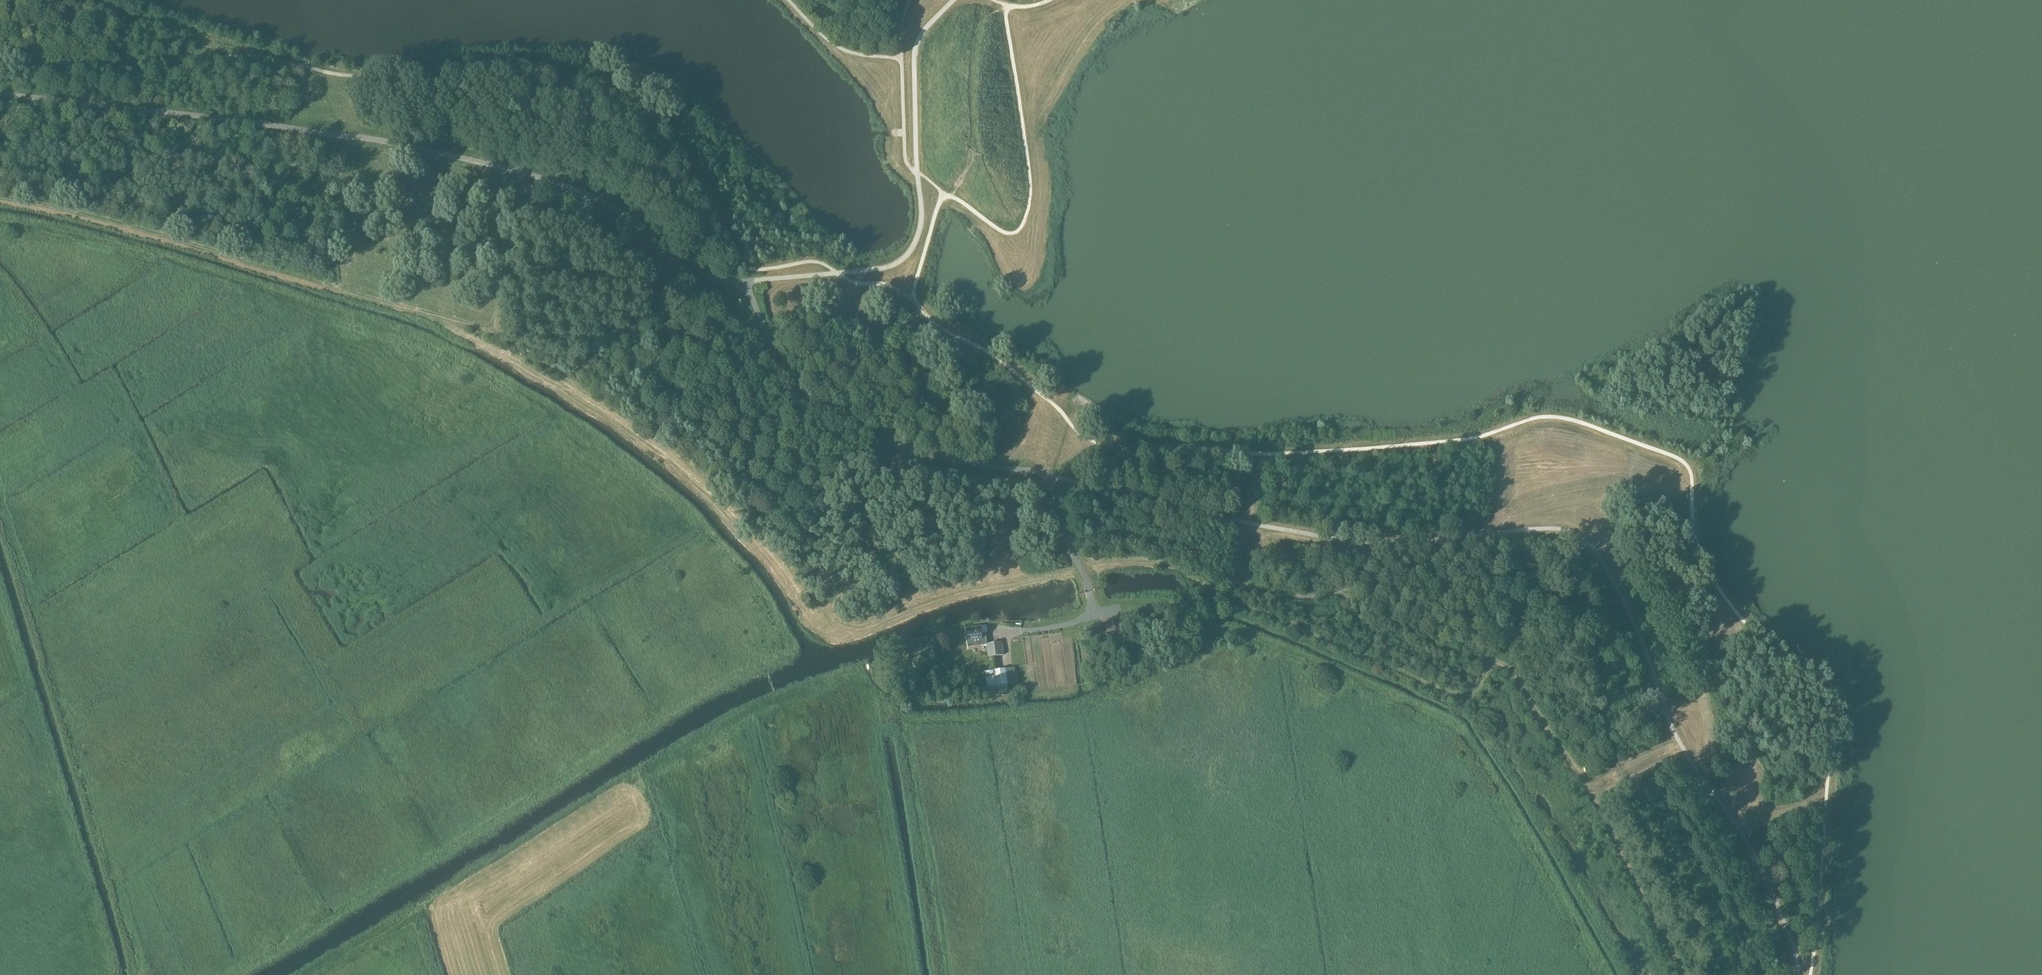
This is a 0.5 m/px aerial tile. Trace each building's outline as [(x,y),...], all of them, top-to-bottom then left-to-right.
[(967,630),(968,641),(969,647),(976,646),(987,645),(988,645),(986,634),(982,634),(981,627),(967,630)] [(1002,642),(988,645),(987,645),(988,658),(1004,655),(1002,642)] [(1014,668),(1012,668),(985,672),(989,698),(1009,695),(1007,687),(1016,686),(1014,668)]
